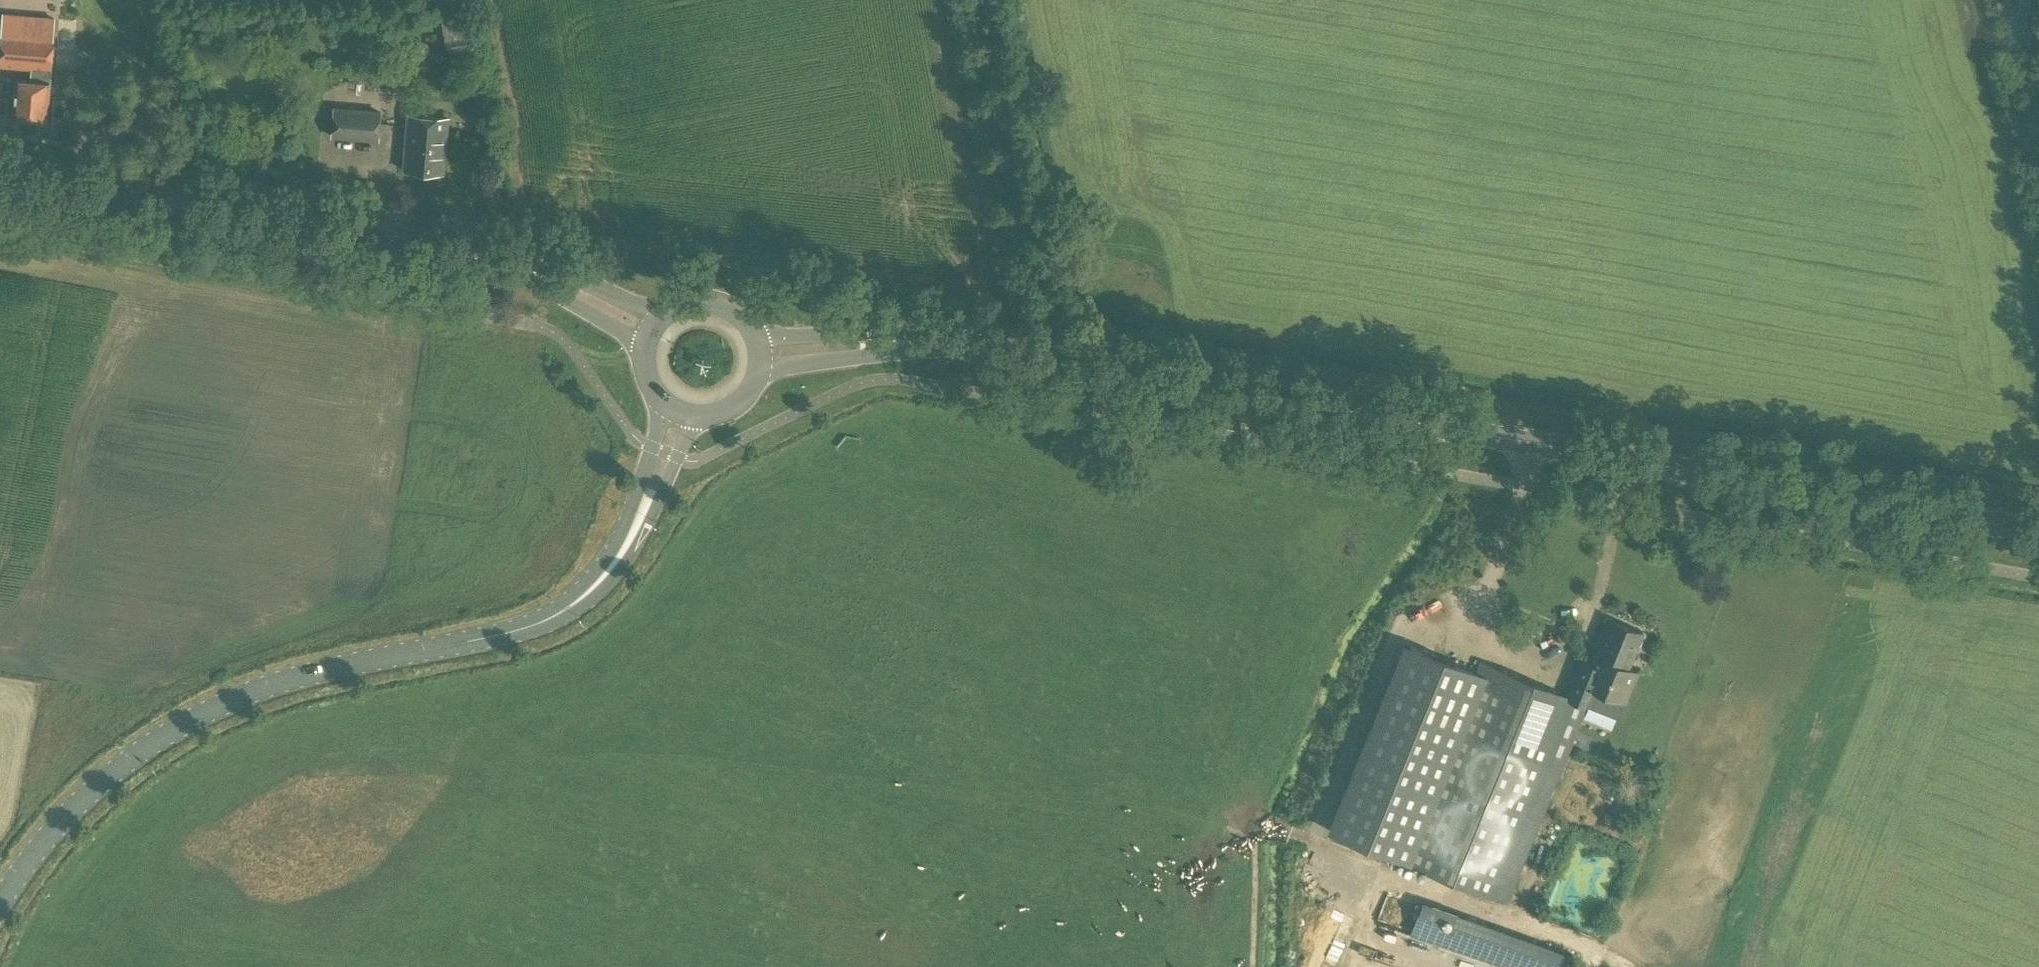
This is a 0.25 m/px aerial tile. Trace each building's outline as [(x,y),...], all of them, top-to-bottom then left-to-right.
[(447,55),(469,51),(463,16),(441,20),(447,55)] [(53,32),(1,28),(0,40),(0,65),(32,68),(31,80),(15,79),(12,116),(32,118),(35,121),(40,121),(43,118),(46,119),(53,32)] [(99,67),(81,66),(80,81),(98,82),(99,67)] [(378,141),(381,110),(332,107),(330,137),(378,141)] [(444,174),(449,118),(409,115),(404,170),(444,174)] [(1411,648),(1338,834),(1497,899),(1577,702),(1617,718),(1623,701),(1626,702),(1639,672),(1630,669),(1644,635),(1609,621),(1591,666),(1582,663),(1567,698),(1482,664),(1478,674),(1411,648)] [(1570,955),(1421,901),(1410,932),(1507,966),(1566,966),(1570,955)] [(1367,966),(1399,966),(1386,963),(1392,947),(1381,944),(1376,961),(1369,959),(1367,966)] [(1462,955),(1459,963),(1414,948),(1408,966),(1500,966),(1462,955)]
